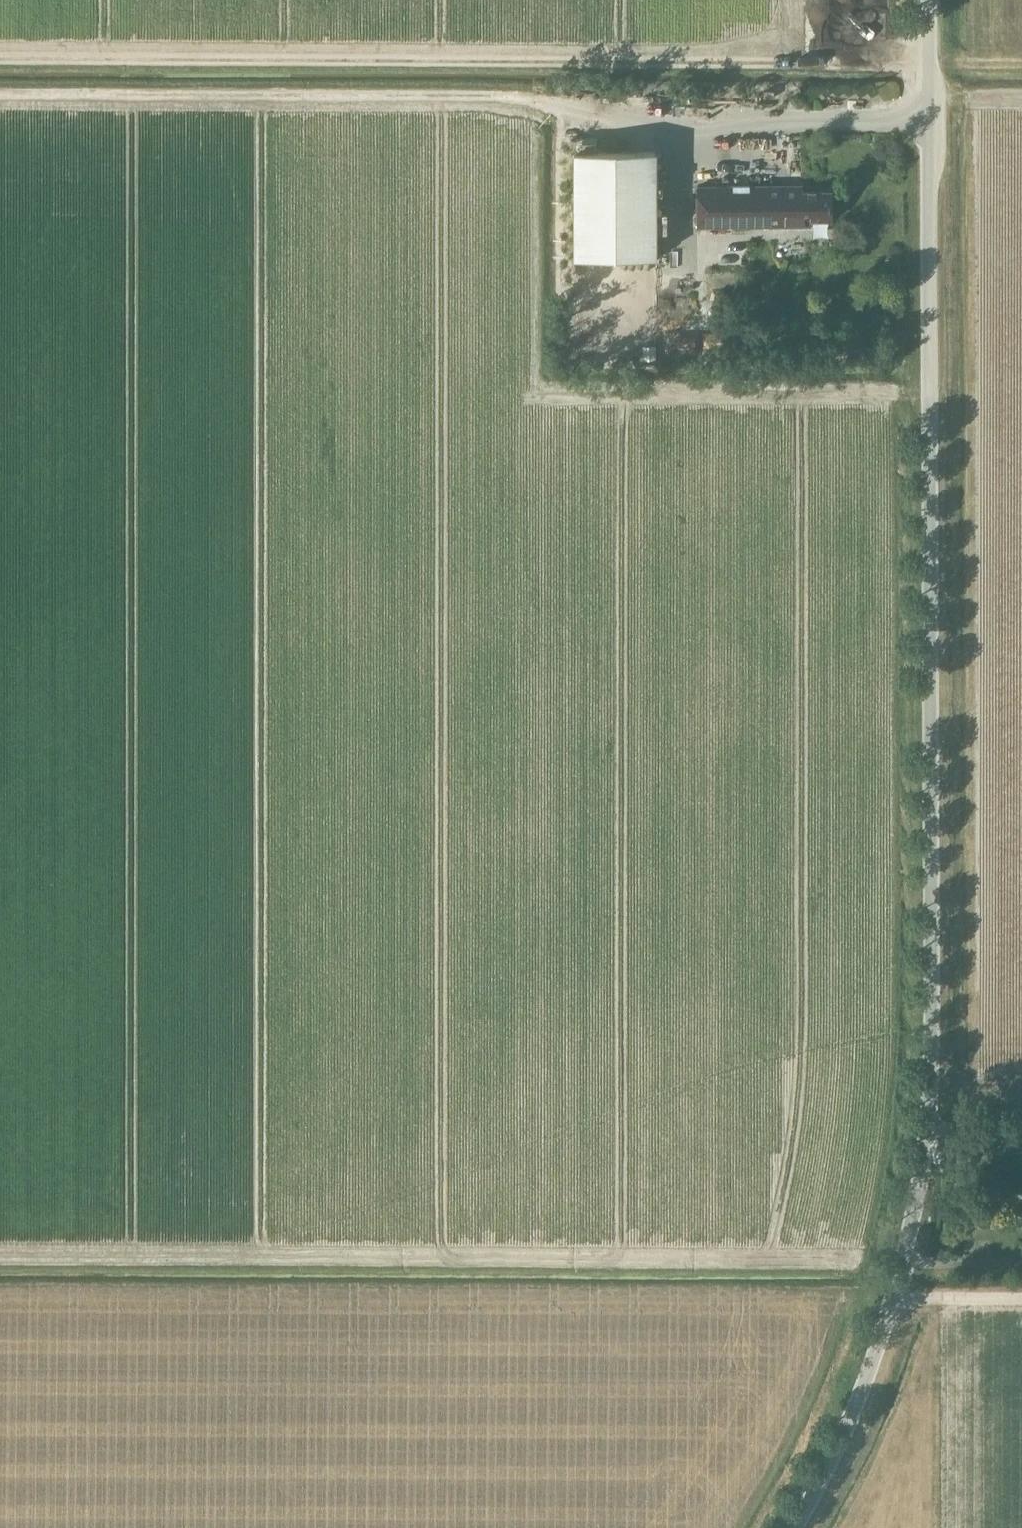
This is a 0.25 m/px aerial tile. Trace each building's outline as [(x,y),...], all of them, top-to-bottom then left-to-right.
[(572,152),(573,258),(655,257),(654,151),(596,152),(596,139),(574,139),(574,152),(572,152)] [(810,219),(830,219),(830,191),(802,191),(802,185),(696,186),(696,226),(810,225),(810,219)]
